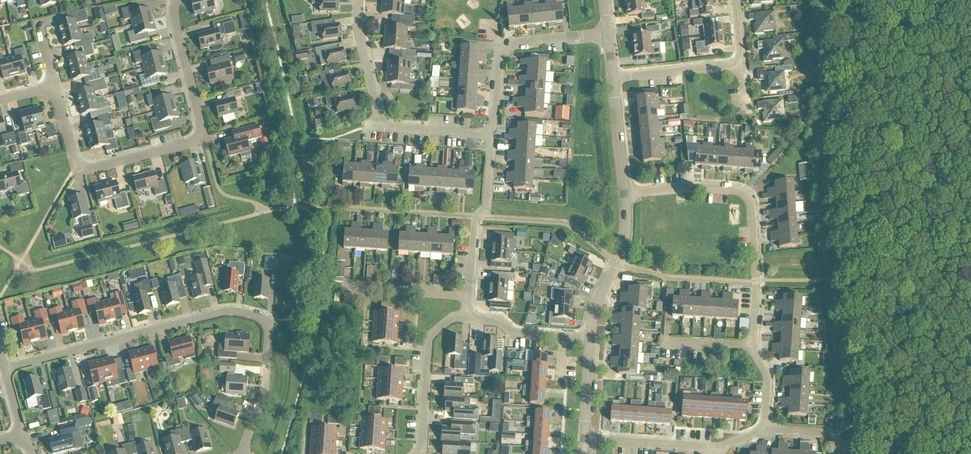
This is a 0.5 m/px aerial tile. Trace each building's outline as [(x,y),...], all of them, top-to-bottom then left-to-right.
[(14,4),(17,4),(18,8),(26,7),(24,0),(13,0),(14,4)] [(191,1),(195,16),(206,13),(207,15),(209,17),(214,15),(213,11),(215,11),(212,0),(214,0),(194,0),(191,1)] [(339,1),(333,1),(333,0),(318,0),(318,1),(320,1),(320,13),(339,13),(339,1)] [(533,5),(533,0),(528,0),(528,5),(531,30),(535,30),(535,26),(541,26),(540,8),(534,8),(533,5)] [(693,11),(689,12),(690,18),(713,16),(712,10),(716,9),(715,0),(696,0),(691,0),(693,11)] [(553,28),(550,3),(545,4),(545,7),(540,8),(541,26),(548,25),(548,29),(553,28)] [(555,3),(550,3),(553,28),(557,28),(556,24),(563,23),(561,5),(555,6),(555,3)] [(643,3),(626,5),(627,16),(641,15),(642,21),(655,19),(654,13),(644,14),(643,3)] [(104,7),(106,14),(118,11),(116,4),(104,7)] [(404,5),(382,4),(381,15),(400,16),(399,22),(414,23),(414,17),(403,16),(404,5)] [(531,30),(528,5),(523,5),(524,9),(518,10),(520,28),(526,27),(527,31),(531,30)] [(153,21),(150,10),(137,13),(136,7),(121,10),(124,22),(131,20),(133,26),(153,21)] [(507,8),(507,9),(501,10),(502,21),(508,21),(509,33),(514,32),(513,29),(520,28),(518,10),(512,11),(512,7),(507,8)] [(69,22),(58,25),(61,36),(81,31),(81,30),(78,30),(77,25),(88,22),(85,11),(67,16),(69,22)] [(754,26),(755,35),(764,34),(764,32),(775,31),(773,13),(749,16),(749,22),(755,21),(756,26),(754,26)] [(246,16),(240,18),(242,26),(248,24),(246,16)] [(219,37),(225,36),(225,37),(236,35),(233,23),(232,19),(213,24),(215,31),(197,36),(201,50),(212,48),(213,51),(215,53),(221,51),(222,49),(221,45),(219,37)] [(705,38),(722,36),(721,25),(707,26),(706,20),(693,22),(694,28),(704,27),(705,38)] [(153,21),(133,26),(134,32),(127,34),(130,45),(145,41),(143,35),(156,32),(153,21)] [(333,21),(318,23),(312,24),(312,29),(315,29),(316,34),(322,34),(323,41),(341,38),(340,26),(334,27),(333,21)] [(414,23),(399,22),(399,28),(385,27),(385,38),(407,40),(408,29),(414,29),(414,23)] [(681,38),(689,37),(688,26),(680,27),(681,38)] [(292,28),(293,35),(304,33),(303,27),(292,28)] [(633,47),(650,45),(649,34),(659,33),(658,27),(646,28),(646,34),(632,36),(633,47)] [(82,37),(81,31),(61,36),(64,47),(74,45),(76,50),(82,49),(92,46),(94,45),(91,34),(82,37)] [(710,54),(709,49),(723,47),(722,36),(705,38),(705,43),(696,44),(697,56),(710,54)] [(772,60),(784,59),(782,42),(794,41),(793,36),(776,37),(776,42),(758,44),(758,51),(764,50),(765,54),(763,54),(764,63),(772,62),(772,60)] [(402,57),(417,58),(417,52),(410,51),(410,46),(406,45),(407,40),(385,38),(384,50),(403,51),(402,57)] [(689,40),(681,41),(683,52),(690,51),(689,40)] [(650,45),(633,47),(634,58),(637,58),(637,63),(662,61),(661,55),(660,55),(659,44),(650,45)] [(336,45),(322,49),(315,50),(316,56),(319,58),(321,67),(328,65),(328,66),(346,62),(343,50),(337,52),(336,45)] [(84,54),(67,59),(70,70),(87,66),(85,59),(94,56),(92,46),(82,49),(84,54)] [(462,47),(461,58),(487,60),(487,55),(479,55),(480,49),(462,47)] [(16,58),(10,60),(15,77),(26,74),(24,69),(30,67),(26,49),(14,52),(16,58)] [(165,64),(162,53),(149,56),(147,50),(133,54),(136,65),(143,63),(144,69),(165,64)] [(295,54),(297,62),(308,60),(306,52),(295,54)] [(0,56),(0,74),(2,74),(3,80),(15,77),(10,60),(4,61),(2,55),(0,56)] [(236,64),(242,63),(240,55),(234,57),(236,64)] [(212,69),(206,71),(210,85),(224,81),(225,85),(234,83),(229,65),(231,65),(229,57),(210,62),(212,69)] [(388,62),(387,73),(410,75),(410,64),(416,64),(417,58),(402,57),(402,63),(388,62)] [(461,58),(460,69),(478,70),(478,65),(486,65),(487,60),(461,58)] [(528,72),(546,73),(546,62),(521,61),(520,66),(528,66),(528,72)] [(748,62),(749,70),(760,69),(759,61),(755,62),(755,63),(753,63),(753,62),(748,62)] [(87,66),(70,70),(73,82),(84,79),(86,84),(101,80),(98,70),(94,71),(93,64),(87,66)] [(165,64),(144,69),(146,76),(139,77),(142,88),(156,85),(155,78),(167,75),(165,64)] [(431,78),(439,79),(440,68),(432,67),(431,78)] [(478,70),(460,69),(459,80),(485,82),(485,77),(478,76),(478,70)] [(341,70),(327,72),(320,74),(321,81),(325,84),(326,90),(328,91),(351,86),(348,74),(342,76),(341,70)] [(519,78),(519,82),(545,84),(546,73),(528,72),(527,78),(519,78)] [(410,75),(387,73),(387,84),(400,85),(400,91),(414,92),(415,86),(409,86),(410,75)] [(785,91),(783,73),(759,76),(759,82),(765,81),(766,93),(785,91)] [(430,89),(438,89),(439,79),(431,78),(430,89)] [(87,90),(76,93),(79,105),(96,100),(94,94),(107,90),(106,84),(109,83),(108,79),(101,80),(86,84),(87,90)] [(485,82),(459,80),(459,91),(477,92),(477,86),(485,87),(485,82)] [(545,84),(519,82),(519,87),(527,88),(526,94),(544,95),(545,84)] [(127,96),(141,92),(139,84),(125,88),(127,96)] [(255,93),(262,91),(261,85),(253,87),(255,93)] [(565,87),(564,96),(572,96),(573,87),(565,87)] [(640,92),(641,98),(637,98),(637,105),(634,106),(634,110),(659,107),(665,106),(665,102),(659,103),(659,102),(655,103),(654,97),(658,97),(658,90),(640,92)] [(121,109),(129,107),(125,91),(117,93),(121,109)] [(227,95),(221,103),(215,104),(219,119),(223,118),(224,124),(235,121),(233,115),(238,114),(234,101),(242,98),(240,91),(227,95)] [(459,91),(458,102),(484,103),(484,98),(476,98),(477,92),(459,91)] [(346,93),(332,96),(325,98),(327,106),(330,108),(336,107),(338,114),(356,110),(353,98),(348,99),(346,93)] [(176,108),(173,97),(160,100),(159,94),(146,97),(149,108),(154,107),(156,113),(176,108)] [(544,95),(526,94),(526,100),(518,99),(518,104),(543,106),(544,95)] [(787,98),(788,105),(799,104),(799,102),(802,101),(802,96),(798,97),(787,98)] [(96,100),(79,105),(82,116),(90,114),(92,120),(97,118),(108,115),(113,114),(110,103),(105,104),(103,98),(96,100)] [(316,100),(309,101),(311,110),(318,108),(316,100)] [(484,103),(458,102),(457,113),(475,114),(475,108),(483,108),(484,103)] [(772,121),(784,119),(782,102),(758,104),(758,111),(764,110),(765,114),(763,114),(764,123),(772,122),(772,121)] [(525,116),(543,117),(543,110),(547,110),(547,106),(543,106),(518,104),(517,109),(525,109),(525,116)] [(660,112),(659,107),(634,110),(635,114),(638,114),(639,120),(657,118),(656,113),(660,112)] [(176,108),(156,113),(157,119),(150,121),(154,133),(168,129),(166,122),(179,119),(176,108)] [(555,121),(569,122),(570,109),(556,108),(555,121)] [(45,128),(41,109),(30,111),(35,131),(41,130),(43,136),(47,135),(48,140),(56,138),(53,126),(45,128)] [(30,111),(20,114),(25,133),(18,135),(21,146),(30,144),(29,137),(32,136),(31,132),(35,131),(30,111)] [(99,124),(85,128),(88,139),(113,133),(105,135),(103,128),(111,126),(110,121),(109,116),(108,115),(97,118),(99,124)] [(657,118),(639,120),(639,127),(636,127),(636,131),(661,129),(661,124),(657,124),(657,118)] [(12,130),(5,131),(2,119),(0,119),(0,140),(2,140),(5,148),(16,145),(12,130)] [(518,131),(510,131),(510,136),(535,137),(536,126),(542,127),(542,122),(518,120),(518,131)] [(668,128),(681,127),(680,120),(668,121),(668,128)] [(128,128),(131,138),(137,137),(134,126),(128,128)] [(251,160),(247,142),(261,139),(258,126),(232,133),(233,140),(225,142),(229,157),(240,155),(242,162),(251,160)] [(661,129),(636,131),(637,136),(640,135),(641,142),(659,140),(658,134),(662,134),(661,129)] [(117,150),(113,133),(88,139),(91,151),(105,147),(106,153),(117,150)] [(535,137),(510,136),(509,141),(517,141),(517,147),(534,148),(535,137)] [(659,140),(641,142),(642,148),(638,149),(639,153),(664,150),(663,146),(659,146),(659,140)] [(718,150),(717,168),(723,169),(723,172),(727,173),(729,148),(729,140),(725,140),(724,151),(718,150)] [(708,146),(703,145),(686,144),(688,162),(695,162),(695,167),(702,167),(701,171),(706,171),(708,146)] [(712,146),(708,146),(706,171),(710,171),(710,168),(717,168),(718,150),(712,150),(712,146)] [(13,156),(20,154),(18,147),(11,149),(13,156)] [(508,152),(508,157),(534,159),(534,148),(517,147),(516,153),(508,152)] [(729,148),(727,173),(731,173),(732,169),(738,170),(740,152),(734,152),(734,148),(729,148)] [(745,152),(740,152),(738,170),(745,170),(744,174),(749,174),(751,149),(746,149),(745,152)] [(751,149),(749,174),(753,175),(753,171),(760,172),(761,157),(761,154),(755,153),(755,150),(751,149)] [(778,159),(784,153),(779,149),(773,154),(778,159)] [(664,150),(639,153),(639,157),(643,157),(643,164),(661,162),(660,156),(664,155),(664,150)] [(534,159),(508,157),(508,162),(516,163),(515,169),(533,170),(534,159)] [(354,184),(355,166),(349,166),(349,162),(344,162),(342,187),(347,187),(347,184),(354,184)] [(421,167),(419,192),(423,192),(424,189),(430,189),(431,171),(425,171),(426,162),(421,162),(420,167),(421,167)] [(453,173),(452,191),(458,191),(458,195),(462,195),(464,169),(464,163),(464,162),(460,162),(459,170),(459,173),(453,173)] [(193,163),(181,166),(185,184),(195,182),(196,186),(204,184),(200,168),(194,169),(193,163)] [(355,166),(354,184),(360,185),(360,188),(364,189),(366,163),(361,163),(361,167),(355,166)] [(371,164),(366,163),(364,189),(369,189),(369,185),(375,186),(377,168),(371,167),(371,164)] [(0,178),(0,193),(14,190),(14,192),(17,193),(18,197),(29,194),(27,184),(21,186),(18,174),(23,172),(22,165),(10,168),(12,175),(0,178)] [(383,168),(377,168),(375,186),(382,186),(382,190),(386,190),(388,165),(383,165),(383,168)] [(392,165),(388,165),(386,190),(390,190),(390,187),(397,187),(398,169),(392,169),(392,165)] [(811,181),(811,165),(799,165),(800,182),(811,181)] [(421,167),(420,167),(416,167),(416,170),(409,170),(408,188),(415,188),(415,192),(419,192),(421,167)] [(431,171),(430,189),(437,190),(436,193),(441,194),(442,169),(437,168),(437,172),(431,171)] [(447,169),(442,169),(441,194),(445,194),(445,190),(452,191),(453,173),(447,172),(447,169)] [(464,169),(462,195),(466,195),(467,192),(473,192),(475,174),(468,174),(469,170),(468,170),(468,169),(464,169)] [(533,170),(515,169),(515,174),(507,174),(507,179),(532,181),(533,170)] [(156,197),(167,194),(164,181),(157,183),(154,173),(133,179),(137,193),(153,188),(156,197)] [(532,181),(507,179),(506,184),(514,184),(514,190),(532,192),(532,181)] [(768,195),(794,193),(793,182),(775,184),(775,190),(768,190),(768,195)] [(102,186),(96,188),(95,189),(98,203),(114,199),(117,211),(129,208),(126,193),(119,195),(116,183),(102,187),(102,186)] [(207,211),(216,209),(211,190),(204,191),(207,205),(205,205),(207,211)] [(794,204),(794,193),(768,195),(768,200),(776,199),(776,205),(794,204)] [(88,214),(83,197),(70,200),(75,220),(81,219),(84,228),(80,229),(83,239),(93,236),(91,227),(98,226),(94,212),(88,214)] [(167,207),(174,206),(172,197),(165,199),(167,207)] [(794,204),(776,205),(777,211),(769,212),(769,217),(795,215),(794,204)] [(180,218),(186,216),(184,208),(178,210),(180,218)] [(796,226),(795,215),(769,217),(770,222),(778,221),(778,227),(796,226)] [(137,222),(122,226),(124,232),(139,228),(137,222)] [(355,250),(356,224),(351,224),(351,232),(345,231),(344,249),(355,250)] [(357,224),(356,224),(355,250),(365,251),(367,233),(361,232),(361,225),(357,224)] [(367,233),(365,251),(376,251),(378,226),(373,225),(373,233),(367,233)] [(383,226),(378,226),(376,251),(387,252),(388,234),(382,234),(383,226)] [(796,226),(778,227),(778,233),(771,233),(771,238),(797,237),(796,226)] [(409,254),(411,228),(406,227),(406,235),(399,235),(398,253),(409,254)] [(411,228),(409,254),(420,254),(421,236),(415,236),(416,228),(411,228)] [(421,236),(420,254),(431,255),(433,229),(428,229),(427,237),(421,236)] [(437,230),(433,229),(431,255),(442,256),(443,238),(437,237),(437,230)] [(449,238),(443,238),(442,256),(453,256),(454,231),(449,230),(449,238)] [(526,240),(526,230),(517,230),(516,239),(526,240)] [(55,248),(68,244),(65,233),(52,236),(55,248)] [(516,243),(513,241),(514,235),(499,234),(499,240),(493,240),(492,251),(510,252),(513,252),(516,250),(516,243)] [(550,245),(557,248),(559,242),(557,241),(559,238),(554,236),(550,245)] [(797,237),(771,238),(771,243),(779,243),(779,249),(797,248),(797,237)] [(589,256),(576,250),(570,248),(568,253),(576,257),(571,267),(588,275),(592,265),(587,262),(589,256)] [(510,252),(492,251),(491,263),(497,263),(497,269),(511,270),(512,264),(509,264),(510,252)] [(191,288),(194,300),(209,296),(206,288),(213,287),(204,254),(193,257),(199,278),(188,281),(190,288),(191,288)] [(265,258),(264,270),(276,271),(277,259),(265,258)] [(175,260),(169,261),(172,272),(178,271),(175,260)] [(225,272),(223,292),(236,294),(238,277),(243,277),(245,265),(229,263),(228,273),(225,272)] [(571,267),(568,273),(562,270),(557,281),(578,290),(581,285),(583,286),(588,275),(571,267)] [(336,279),(344,279),(344,269),(337,268),(336,279)] [(543,268),(541,274),(547,277),(550,271),(543,268)] [(490,280),(489,291),(507,292),(508,281),(514,281),(514,275),(496,274),(496,280),(490,280)] [(180,276),(167,280),(169,286),(161,288),(166,307),(179,304),(176,290),(183,288),(180,276)] [(141,284),(134,286),(136,295),(133,296),(138,315),(151,312),(146,296),(153,294),(149,280),(141,282),(141,284)] [(621,294),(621,299),(646,301),(647,290),(651,290),(651,284),(636,283),(636,289),(629,289),(629,295),(621,294)] [(80,284),(72,286),(74,294),(83,292),(80,284)] [(554,308),(573,310),(574,298),(568,297),(568,291),(552,290),(551,301),(555,301),(554,308)] [(488,302),(490,303),(490,309),(511,310),(511,304),(507,304),(507,292),(489,291),(488,302)] [(683,318),(684,292),(680,292),(679,300),(673,299),(672,317),(683,318)] [(689,293),(684,292),(683,318),(694,319),(695,301),(689,300),(689,293)] [(112,302),(106,304),(111,323),(116,321),(119,321),(121,320),(122,320),(119,306),(125,305),(122,293),(110,296),(112,302)] [(695,301),(694,319),(704,319),(706,294),(701,293),(701,301),(695,301)] [(711,294),(706,294),(704,319),(715,320),(716,302),(710,302),(711,294)] [(716,302),(715,320),(726,321),(728,295),(723,295),(722,302),(716,302)] [(732,295),(728,295),(726,321),(737,321),(738,303),(732,303),(732,295)] [(775,307),(801,309),(802,298),(784,297),(783,303),(776,302),(775,307)] [(111,323),(106,304),(100,305),(98,299),(87,302),(90,313),(96,312),(99,326),(100,325),(103,325),(106,324),(111,323)] [(646,301),(621,299),(620,304),(628,305),(628,310),(628,311),(641,311),(641,312),(646,312),(646,301)] [(74,312),(68,313),(73,332),(78,331),(81,331),(83,330),(84,329),(81,316),(87,314),(83,301),(74,303),(73,306),(74,312)] [(393,310),(394,302),(382,301),(381,309),(393,310)] [(801,309),(775,307),(775,312),(783,312),(782,318),(800,320),(801,309)] [(573,310),(554,308),(554,314),(550,314),(549,325),(565,326),(566,320),(572,321),(573,310)] [(60,309),(56,310),(49,312),(52,323),(58,322),(62,335),(63,335),(65,335),(68,334),(73,332),(68,313),(62,315),(60,309)] [(628,311),(628,310),(623,310),(622,316),(614,316),(614,320),(640,322),(641,312),(641,311),(628,311)] [(35,316),(36,322),(30,323),(35,342),(41,341),(43,341),(46,340),(47,339),(43,326),(49,324),(46,313),(35,316)] [(375,313),(374,323),(386,324),(387,313),(375,313)] [(387,313),(386,324),(399,324),(399,314),(387,313)] [(35,342),(30,323),(24,325),(22,317),(11,320),(15,333),(20,332),(24,345),(25,345),(28,345),(30,344),(35,342)] [(740,318),(740,328),(749,329),(749,318),(740,318)] [(774,325),(774,329),(800,330),(800,320),(782,318),(782,324),(774,324),(774,325)] [(640,322),(614,320),(614,325),(622,326),(621,332),(639,333),(640,322)] [(374,323),(373,333),(386,334),(386,324),(374,323)] [(399,324),(386,324),(386,334),(398,335),(399,324)] [(800,330),(774,329),(773,333),(781,334),(781,340),(799,341),(800,330)] [(613,337),(613,342),(638,344),(639,333),(621,332),(621,338),(613,337)] [(373,333),(373,343),(385,344),(386,334),(373,333)] [(386,334),(385,344),(397,345),(398,335),(386,334)] [(249,336),(236,335),(236,336),(226,335),(225,346),(218,346),(217,359),(236,360),(237,353),(248,354),(249,336)] [(461,353),(462,339),(449,338),(448,356),(455,356),(454,370),(466,371),(467,353),(461,353)] [(195,358),(190,339),(169,344),(171,354),(164,356),(168,368),(180,365),(178,358),(185,356),(186,360),(195,358)] [(503,354),(496,354),(497,341),(484,340),(483,358),(490,358),(489,372),(501,373),(503,354)] [(799,341),(781,340),(780,346),(773,345),(772,350),(798,352),(799,341)] [(638,344),(613,342),(612,347),(620,347),(620,353),(638,354),(638,344)] [(153,348),(141,351),(146,372),(158,369),(153,348)] [(798,352),(772,350),(772,355),(780,356),(779,362),(797,363),(798,352)] [(129,354),(133,369),(126,371),(130,383),(136,381),(134,375),(146,372),(141,351),(129,354)] [(638,354),(620,353),(619,359),(612,359),(611,364),(637,365),(638,354)] [(525,368),(546,369),(547,357),(533,356),(533,363),(525,363),(525,368)] [(389,366),(389,358),(377,357),(377,365),(389,366)] [(395,358),(394,367),(406,367),(407,359),(395,358)] [(112,359),(100,362),(106,382),(108,389),(119,386),(126,384),(123,371),(116,373),(112,359)] [(481,372),(481,361),(469,360),(468,376),(487,377),(487,372),(481,372)] [(106,382),(100,362),(88,365),(94,386),(106,382)] [(158,365),(161,376),(168,374),(165,363),(158,365)] [(637,365),(611,364),(611,368),(619,369),(618,375),(636,376),(637,365)] [(220,365),(220,372),(228,373),(228,377),(227,377),(226,395),(245,396),(246,378),(234,378),(234,373),(235,366),(220,365)] [(546,369),(525,368),(524,373),(532,373),(532,380),(546,381),(546,369)] [(379,369),(378,380),(391,381),(391,370),(379,369)] [(61,393),(75,389),(70,370),(56,374),(61,393)] [(404,371),(391,370),(391,381),(403,381),(404,371)] [(783,383),(809,385),(809,374),(792,372),(791,378),(783,378),(783,383)] [(645,374),(645,382),(656,383),(657,374),(645,374)] [(37,378),(24,381),(27,392),(25,392),(28,400),(36,398),(39,408),(43,411),(51,409),(48,394),(42,396),(37,378)] [(455,379),(454,385),(445,384),(444,397),(462,399),(463,386),(473,386),(474,380),(455,379)] [(378,380),(378,390),(390,391),(391,381),(378,380)] [(523,387),(523,392),(545,393),(546,381),(532,380),(531,387),(523,387)] [(403,381),(391,381),(390,391),(402,392),(403,381)] [(809,385),(783,383),(783,387),(790,388),(790,394),(808,395),(809,385)] [(88,390),(91,404),(100,401),(96,387),(88,390)] [(79,404),(87,402),(84,390),(76,392),(79,404)] [(378,390),(377,400),(389,401),(390,391),(378,390)] [(402,392),(390,391),(389,401),(402,402),(402,392)] [(545,393),(523,392),(523,397),(531,397),(530,405),(544,405),(545,393)] [(692,418),(694,393),(690,393),(689,399),(683,398),(682,417),(692,418)] [(694,393),(692,418),(703,419),(705,400),(698,400),(699,394),(694,393)] [(705,400),(703,419),(714,419),(716,395),(711,394),(711,400),(705,400)] [(808,395),(790,394),(789,400),(782,399),(781,404),(807,406),(808,395)] [(716,395),(714,419),(725,420),(726,401),(720,401),(720,395),(716,395)] [(202,404),(196,396),(189,399),(197,408),(202,404)] [(732,402),(726,401),(725,420),(736,421),(738,396),(733,396),(732,402)] [(738,396),(736,421),(747,422),(748,403),(741,402),(742,396),(738,396)] [(229,403),(216,398),(211,411),(218,413),(215,421),(233,428),(239,414),(227,409),(229,403)] [(470,401),(464,400),(446,399),(445,412),(454,413),(453,420),(478,421),(479,408),(470,408),(470,401)] [(168,410),(176,408),(175,401),(166,403),(168,410)] [(623,409),(624,409),(624,401),(619,401),(618,409),(611,408),(610,422),(622,423),(623,409)] [(630,410),(624,409),(623,409),(622,423),(635,424),(636,402),(631,402),(630,410)] [(636,402),(635,424),(647,425),(648,411),(641,410),(641,402),(636,402)] [(654,411),(648,411),(647,425),(659,426),(660,404),(655,403),(654,411)] [(660,404),(659,426),(671,426),(672,413),(665,412),(665,404),(660,404)] [(807,406),(781,404),(781,409),(789,410),(788,416),(806,417),(807,406)] [(87,418),(90,410),(83,407),(80,415),(87,418)] [(120,407),(113,408),(115,415),(122,413),(120,407)] [(380,416),(381,408),(369,408),(368,416),(380,416)] [(387,408),(387,422),(396,422),(395,408),(387,408)] [(527,418),(527,423),(549,425),(550,413),(536,412),(535,419),(527,418)] [(113,417),(115,426),(123,424),(121,415),(113,417)] [(322,424),(322,416),(310,416),(310,424),(322,424)] [(808,416),(808,426),(815,426),(816,417),(808,416)] [(340,426),(340,418),(328,417),(328,425),(340,426)] [(362,419),(361,429),(373,430),(374,420),(362,419)] [(386,421),(374,420),(373,430),(386,431),(386,421)] [(451,422),(451,429),(442,428),(441,441),(459,443),(460,435),(475,436),(476,424),(451,422)] [(549,425),(527,423),(527,428),(535,429),(534,436),(548,437),(549,425)] [(211,449),(206,430),(198,432),(196,427),(190,429),(188,424),(183,426),(184,431),(183,431),(186,443),(193,441),(196,453),(211,449)] [(52,453),(57,453),(75,449),(72,437),(76,435),(74,425),(59,429),(62,437),(50,440),(49,440),(52,453)] [(312,428),(312,438),(324,439),(325,429),(312,428)] [(183,431),(183,429),(170,433),(171,439),(163,441),(167,453),(182,453),(180,444),(186,443),(183,431)] [(325,429),(324,439),(336,440),(337,429),(325,429)] [(361,429),(360,440),(373,440),(373,430),(361,429)] [(385,441),(386,431),(373,430),(373,440),(385,441)] [(526,442),(525,447),(547,449),(548,437),(534,436),(534,443),(526,442)] [(323,449),(324,439),(312,438),(311,448),(323,449)] [(336,450),(336,440),(324,439),(323,449),(336,450)] [(360,440),(360,450),(372,451),(373,440),(360,440)] [(384,451),(385,441),(373,440),(372,451),(384,451)] [(136,443),(129,445),(131,453),(154,453),(152,444),(137,448),(136,443)] [(461,444),(443,443),(443,453),(476,453),(470,453),(471,445),(461,444)] [(129,445),(122,447),(123,451),(113,453),(131,453),(129,445)] [(771,453),(783,453),(783,445),(778,445),(778,452),(772,452),(771,453)] [(783,445),(783,453),(793,453),(787,453),(788,445),(783,445)]
